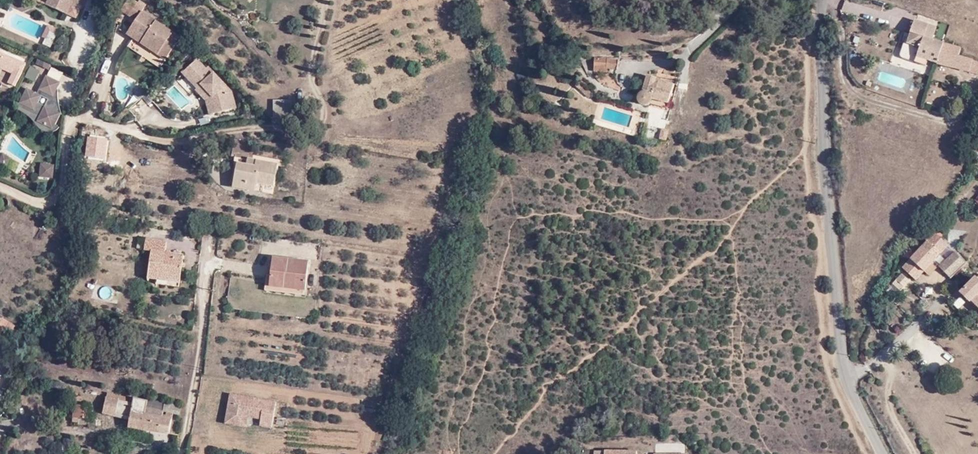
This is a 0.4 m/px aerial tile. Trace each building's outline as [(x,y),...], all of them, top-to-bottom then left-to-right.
[(46,6),(65,15),(70,5),(80,9),(83,0),(49,0),(46,6)] [(141,12),(141,11),(145,5),(138,0),(137,2),(133,0),(127,0),(120,11),(135,20),(135,21),(141,12)] [(137,31),(147,16),(141,12),(135,21),(135,20),(126,34),(132,38),(133,37),(140,43),(144,37),(137,31)] [(180,37),(147,16),(137,31),(144,37),(140,43),(133,37),(132,38),(127,46),(139,54),(160,68),(180,37)] [(937,63),(943,44),(924,37),(928,25),(915,20),(907,43),(904,42),(900,55),(900,56),(901,58),(903,59),(914,62),(926,66),(928,60),(937,63)] [(49,31),(45,40),(52,43),(56,35),(49,31)] [(52,43),(45,40),(42,45),(50,49),(52,43)] [(943,44),(937,63),(977,74),(977,68),(971,66),(973,61),(957,56),(960,49),(943,44)] [(543,45),(538,46),(542,60),(548,59),(543,45)] [(616,59),(593,58),(592,72),(605,72),(605,68),(616,69),(616,59)] [(211,75),(205,68),(196,59),(182,72),(198,88),(202,84),(213,96),(217,112),(235,106),(231,90),(213,72),(211,75)] [(207,66),(205,68),(211,75),(213,72),(207,66)] [(7,83),(14,86),(20,74),(13,70),(7,83)] [(655,77),(648,75),(643,92),(641,94),(639,96),(639,98),(639,101),(640,103),(642,105),(645,105),(649,105),(651,103),(652,101),(652,98),(669,102),(676,75),(657,71),(655,77)] [(27,89),(18,107),(38,118),(37,121),(53,130),(55,124),(60,114),(54,111),(57,104),(51,101),(59,86),(60,83),(46,75),(37,93),(27,89)] [(580,82),(576,86),(588,98),(591,94),(587,90),(580,82)] [(668,107),(669,102),(652,98),(652,101),(651,103),(668,107)] [(292,101),(274,101),(274,117),(282,118),(282,122),(292,122),(292,108),(292,101)] [(38,118),(18,107),(17,109),(20,111),(25,115),(31,120),(35,125),(41,130),(46,133),(52,133),(57,130),(60,127),(55,124),(53,130),(37,121),(38,118)] [(6,168),(11,159),(4,153),(0,159),(0,164),(6,168)] [(451,157),(450,164),(458,165),(459,158),(451,157)] [(236,163),(233,180),(255,184),(255,182),(273,185),(276,164),(255,160),(254,166),(244,164),(236,163)] [(39,178),(52,179),(53,166),(40,165),(39,178)] [(255,184),(233,180),(232,186),(254,190),(255,184)] [(61,226),(63,220),(56,217),(54,223),(61,226)] [(933,233),(921,247),(927,253),(932,247),(940,253),(947,245),(933,233)] [(183,256),(172,254),(172,258),(168,258),(168,254),(165,253),(166,242),(146,239),(144,250),(152,251),(148,278),(179,283),(183,256)] [(927,253),(921,247),(902,270),(914,281),(923,271),(924,272),(940,253),(932,247),(927,253)] [(954,253),(939,268),(949,278),(965,264),(954,253)] [(308,262),(274,258),(271,286),(306,290),(308,262)] [(902,275),(898,279),(904,285),(908,282),(902,275)] [(976,280),(975,279),(961,293),(961,296),(966,301),(969,302),(970,300),(977,308),(977,277),(976,280)] [(9,333),(13,326),(0,318),(0,319),(0,331),(2,332),(4,330),(9,333)] [(53,381),(52,388),(67,391),(68,384),(53,381)] [(168,434),(173,414),(167,412),(166,416),(165,419),(161,418),(162,415),(163,411),(163,410),(147,407),(148,402),(108,393),(103,413),(130,420),(129,427),(168,434)] [(231,395),(227,419),(238,422),(239,415),(248,416),(261,419),(260,425),(272,427),(276,402),(231,395)] [(163,410),(165,403),(165,402),(149,398),(148,402),(147,407),(163,410)] [(173,414),(180,415),(182,406),(165,403),(163,410),(163,411),(167,412),(173,414)] [(83,419),(84,406),(74,405),(73,422),(80,423),(79,425),(87,426),(87,424),(96,424),(96,426),(102,427),(103,421),(88,419),(83,419)] [(238,422),(227,419),(226,423),(247,427),(248,416),(239,415),(238,422)]
